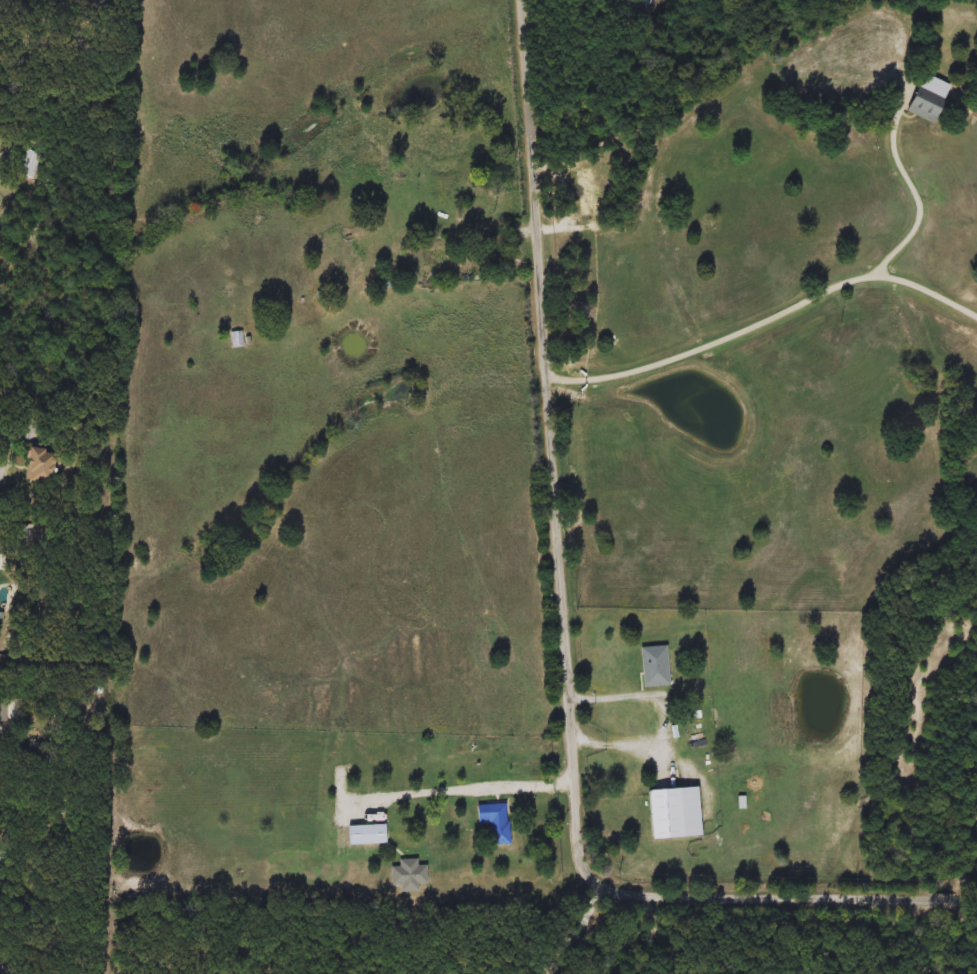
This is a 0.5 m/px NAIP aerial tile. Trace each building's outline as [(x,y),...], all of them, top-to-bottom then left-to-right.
[(904,109),(919,85),(946,101),(931,125),(904,109)] [(42,158),(32,179),(15,170),(26,150),(42,158)] [(231,332),(242,332),(242,348),(231,348),(231,332)] [(24,475),(24,447),(49,447),(49,475),(24,475)] [(641,648),(667,646),(670,686),(644,688),(641,648)] [(700,836),(650,839),(647,790),(697,788),(700,836)] [(508,844),(489,845),(489,804),(508,804),(508,844)] [(386,844),(346,844),(346,825),(386,825),(386,844)] [(426,883),(418,883),(418,891),(399,891),(399,885),(389,885),(389,867),(397,867),(397,859),(416,859),(416,865),(426,865),(426,883)]
